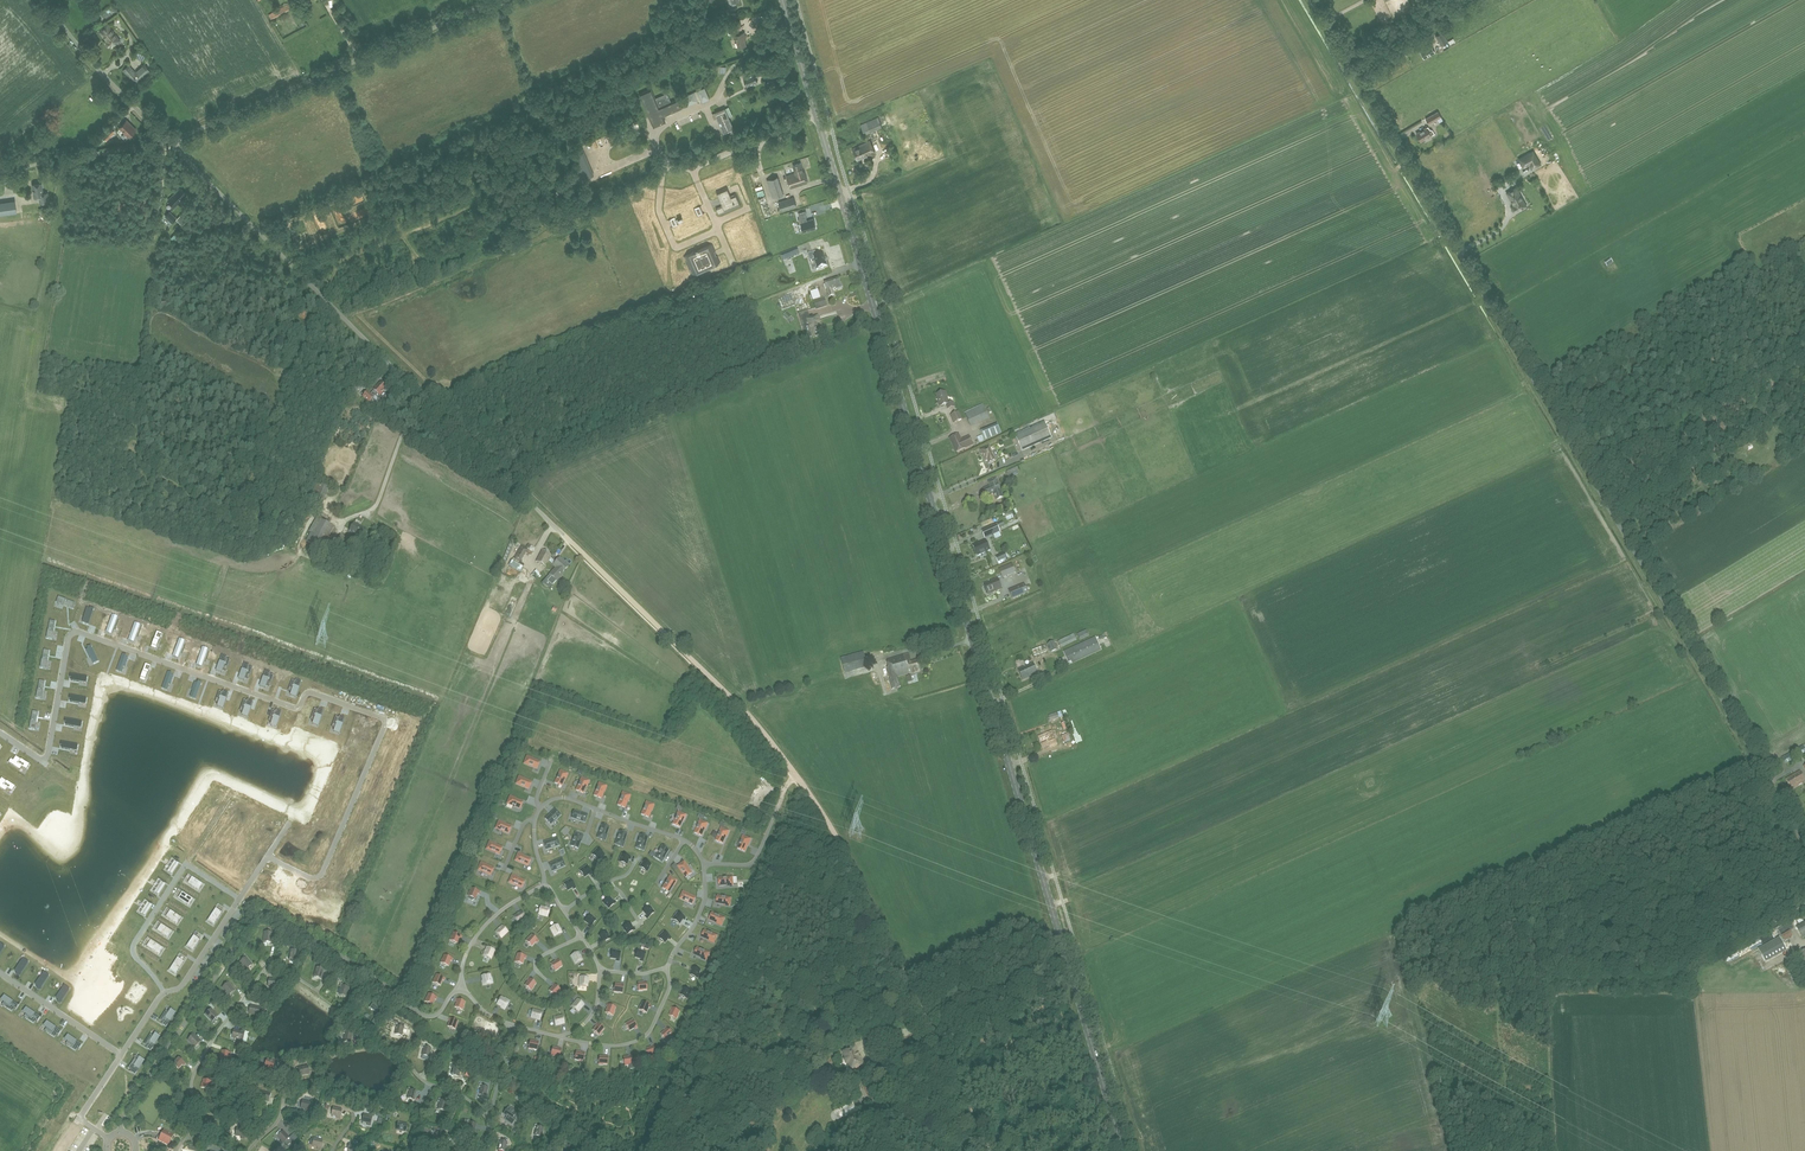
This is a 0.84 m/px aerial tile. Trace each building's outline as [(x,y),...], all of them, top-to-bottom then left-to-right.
[(271,19),(296,6),(294,1),(269,15),(271,19)] [(673,12),(677,10),(677,9),(681,7),(679,2),(670,6),(673,12)] [(732,32),(742,29),(740,20),(729,23),(732,32)] [(120,40),(108,25),(99,31),(105,39),(106,39),(108,41),(107,42),(106,42),(106,43),(106,44),(106,45),(107,46),(108,46),(108,47),(109,47),(110,47),(111,46),(112,47),(120,40)] [(746,45),(744,38),(746,38),(744,32),(732,35),(733,40),(736,39),(738,47),(746,45)] [(1441,46),(1448,42),(1442,32),(1435,36),(1441,46)] [(1424,58),(1435,52),(1431,46),(1420,52),(1424,58)] [(135,85),(150,72),(145,65),(135,73),(129,65),(123,70),(135,85)] [(747,85),(758,81),(756,77),(760,75),(759,71),(743,78),(747,85)] [(709,99),(704,88),(678,99),(678,98),(671,101),(667,93),(655,98),(651,88),(639,93),(654,127),(666,121),(663,116),(682,108),(697,101),(697,100),(700,98),(702,102),(709,99)] [(94,98),(100,93),(97,90),(91,95),(94,98)] [(725,135),(734,131),(725,109),(715,113),(725,135)] [(1443,120),(1438,111),(1426,119),(1429,124),(1437,119),(1439,122),(1443,120)] [(882,127),(878,117),(877,117),(866,122),(860,124),(864,134),(870,132),(882,127)] [(129,137),(136,129),(126,120),(119,128),(129,137)] [(1429,129),(1428,127),(1427,128),(1426,128),(1416,133),(1421,141),(1432,134),(1433,132),(1432,130),(1429,129)] [(106,140),(114,132),(111,128),(102,136),(106,140)] [(858,161),(875,153),(870,141),(852,149),(858,161)] [(586,178),(594,175),(582,149),(575,152),(586,178)] [(1519,159),(1522,166),(1523,167),(1529,164),(1532,169),(1540,164),(1533,151),(1519,159)] [(803,171),(801,163),(793,166),(795,173),(787,176),(790,188),(808,183),(804,170),(803,171)] [(772,198),(783,195),(778,177),(767,180),(772,198)] [(43,193),(42,183),(32,184),(34,198),(39,197),(40,203),(49,202),(47,193),(43,193)] [(731,198),(726,186),(716,190),(723,207),(718,209),(717,206),(715,207),(719,216),(741,206),(735,192),(734,193),(735,196),(731,198)] [(180,201),(187,195),(180,188),(174,195),(174,194),(168,200),(175,207),(180,201)] [(1515,212),(1516,211),(1523,207),(1521,203),(1524,202),(1516,188),(1507,193),(1514,205),(1513,206),(1512,207),(1512,208),(1512,209),(1512,210),(1513,211),(1514,211),(1514,212),(1515,212)] [(799,195),(782,200),(785,211),(803,206),(799,195)] [(16,208),(4,209),(3,202),(0,203),(0,215),(17,212),(16,208)] [(697,216),(703,214),(700,206),(694,209),(697,216)] [(169,212),(165,216),(172,223),(176,218),(169,212)] [(803,230),(806,238),(819,234),(816,226),(811,227),(808,219),(810,218),(808,213),(799,216),(801,224),(798,225),(800,231),(803,230)] [(182,225),(188,219),(182,214),(176,219),(181,224),(182,225)] [(672,227),(678,225),(675,217),(669,220),(672,227)] [(692,275),(721,262),(713,244),(683,257),(692,275)] [(797,247),(780,254),(783,261),(800,254),(797,247)] [(813,252),(808,254),(810,261),(815,260),(816,263),(815,263),(817,270),(823,268),(823,267),(827,266),(825,261),(826,261),(826,260),(825,260),(824,258),(825,257),(824,257),(823,253),(814,256),(813,252)] [(1607,266),(1613,262),(1610,258),(1604,262),(1607,266)] [(756,278),(753,271),(747,275),(750,281),(756,278)] [(839,282),(838,277),(824,281),(829,297),(834,295),(832,289),(836,288),(837,289),(842,288),(843,286),(841,282),(840,282),(839,282)] [(813,301),(821,298),(818,289),(810,292),(813,301)] [(816,310),(827,306),(824,297),(813,301),(816,310)] [(783,315),(788,320),(791,316),(787,312),(783,315)] [(820,327),(817,316),(807,320),(812,336),(822,333),(822,332),(823,332),(823,331),(824,331),(824,330),(824,329),(824,328),(823,328),(823,327),(822,327),(821,327),(820,327)] [(357,381),(351,388),(355,392),(356,393),(363,386),(357,381)] [(386,394),(383,391),(386,388),(380,383),(370,394),(367,391),(362,397),(368,402),(373,397),(375,395),(380,401),(386,394)] [(949,403),(945,392),(937,394),(940,402),(939,402),(940,406),(946,404),(948,409),(955,407),(953,402),(949,403)] [(969,423),(987,415),(982,405),(964,413),(969,423)] [(954,423),(962,419),(958,412),(951,415),(954,423)] [(1022,450),(1051,437),(1045,422),(1015,435),(1022,450)] [(985,440),(1001,433),(997,424),(981,431),(985,440)] [(960,441),(958,440),(956,436),(949,438),(956,452),(973,445),(970,437),(960,441)] [(995,461),(989,447),(981,450),(985,461),(988,460),(989,464),(995,461)] [(1003,497),(997,484),(999,483),(996,478),(988,481),(991,486),(984,489),(987,496),(994,493),(996,499),(1003,497)] [(311,532),(306,541),(318,547),(322,549),(334,527),(318,518),(317,517),(309,531),(311,532)] [(360,538),(365,529),(354,523),(349,532),(360,538)] [(1000,532),(997,524),(989,528),(993,536),(1000,532)] [(343,552),(344,551),(350,539),(341,534),(334,547),(343,552)] [(978,556),(990,550),(985,540),(973,545),(978,556)] [(519,558),(526,549),(519,544),(513,552),(519,558)] [(333,557),(336,552),(331,549),(325,545),(322,551),(328,555),(333,557)] [(1007,558),(1005,552),(995,556),(997,562),(1007,558)] [(513,556),(509,560),(519,570),(523,566),(513,556)] [(553,585),(557,581),(563,574),(562,573),(569,566),(560,558),(553,565),(556,568),(550,574),(552,576),(548,580),(553,585)] [(1003,578),(1016,573),(1012,564),(999,569),(1003,578)] [(988,594),(1002,589),(998,578),(984,584),(988,594)] [(1012,599),(1028,593),(1024,584),(1009,590),(1012,599)] [(58,597),(57,602),(73,608),(75,603),(58,597)] [(85,617),(83,623),(88,624),(94,608),(90,607),(90,609),(87,608),(84,616),(85,617)] [(112,614),(108,625),(113,627),(117,616),(112,614)] [(50,620),(47,637),(52,638),(55,621),(50,620)] [(135,623),(131,634),(136,635),(140,624),(135,623)] [(1080,640),(1089,636),(1086,630),(1077,634),(1080,640)] [(157,632),(152,645),(157,646),(162,633),(157,632)] [(1061,648),(1077,640),(1074,634),(1058,641),(1061,648)] [(1069,664),(1101,650),(1095,637),(1063,652),(1069,664)] [(179,639),(175,650),(180,652),(184,641),(179,639)] [(1050,652),(1058,649),(1054,641),(1047,644),(1050,652)] [(88,649),(86,650),(89,657),(90,657),(93,663),(98,661),(91,645),(87,647),(88,649)] [(1035,658),(1048,653),(1045,645),(1032,650),(1035,658)] [(202,647),(199,658),(204,660),(208,649),(202,647)] [(44,650),(41,667),(46,668),(49,651),(44,650)] [(844,671),(867,664),(864,651),(841,658),(844,671)] [(911,662),(908,653),(887,660),(889,667),(887,667),(890,679),(889,679),(892,689),(900,687),(897,677),(920,670),(917,660),(911,662)] [(123,654),(117,670),(122,672),(124,665),(125,666),(128,658),(126,657),(126,655),(123,654)] [(222,655),(216,671),(221,673),(222,669),(226,670),(229,660),(226,659),(227,657),(222,655)] [(1023,680),(1038,673),(1033,662),(1018,669),(1023,680)] [(244,663),(239,679),(244,681),(245,677),(248,678),(252,668),(248,667),(249,665),(244,663)] [(146,664),(141,677),(145,679),(150,665),(146,664)] [(168,671),(162,688),(167,690),(170,683),(173,675),(171,675),(172,673),(168,671)] [(265,671),(260,687),(264,688),(266,685),(269,686),(273,675),(269,674),(270,672),(265,671)] [(39,680),(36,697),(42,698),(45,681),(39,680)] [(292,680),(288,691),(291,692),(290,695),(296,697),(301,681),(296,680),(296,681),(292,680)] [(193,690),(190,697),(195,699),(201,682),(198,681),(197,683),(195,682),(192,690),(193,690)] [(219,691),(215,702),(218,703),(217,707),(223,708),(228,692),(223,691),(223,692),(219,691)] [(244,700),(240,710),(243,711),(242,715),(248,717),(253,701),(248,700),(247,701),(244,700)] [(314,709),(311,719),(313,720),(312,724),(318,726),(323,710),(318,708),(318,710),(314,709)] [(272,710),(269,721),(271,722),(270,725),(276,727),(281,711),(276,710),(276,711),(272,710)] [(33,711),(30,728),(35,729),(38,712),(33,711)] [(1063,716),(1061,711),(1057,712),(1048,715),(1050,721),(1059,718),(1059,717),(1063,716)] [(336,716),(332,727),(335,728),(333,732),(339,733),(344,718),(340,716),(339,718),(336,716)] [(65,718),(64,722),(66,722),(66,725),(74,727),(74,725),(81,727),(82,722),(65,718)] [(1042,748),(1057,742),(1052,731),(1037,736),(1042,748)] [(1064,743),(1071,741),(1068,734),(1062,736),(1064,743)] [(61,741),(60,745),(62,745),(61,748),(70,750),(70,749),(77,750),(78,745),(61,741)] [(1804,753),(1804,749),(1803,746),(1783,758),(1786,763),(1804,753)] [(10,759),(8,762),(19,769),(20,765),(26,769),(29,764),(21,759),(20,759),(15,756),(13,760),(10,759)] [(524,763),(537,768),(539,762),(532,759),(533,758),(527,756),(524,763)] [(568,774),(560,771),(555,783),(561,786),(564,779),(566,779),(568,774)] [(1804,781),(1804,780),(1800,771),(1786,779),(1792,788),(1804,781)] [(516,783),(529,788),(531,782),(524,779),(525,778),(519,776),(516,783)] [(4,790),(6,787),(10,790),(12,791),(15,786),(6,781),(1,778),(0,780),(0,788),(4,790)] [(589,781),(582,778),(576,790),(583,793),(586,786),(587,786),(589,781)] [(594,796),(601,798),(604,791),(605,792),(607,786),(599,783),(594,796)] [(618,805),(624,808),(627,801),(628,801),(631,796),(623,793),(618,805)] [(510,796),(507,803),(520,808),(523,802),(515,799),(516,798),(510,796)] [(642,814),(648,817),(651,810),(652,810),(654,805),(647,802),(642,814)] [(551,824),(560,815),(555,809),(551,813),(551,814),(546,819),(551,824)] [(587,814),(582,812),(582,814),(574,811),(572,818),(585,822),(587,814)] [(684,821),(686,816),(679,812),(673,824),(679,827),(682,820),(684,821)] [(499,821),(496,828),(509,833),(511,827),(504,824),(504,823),(499,821)] [(706,829),(708,824),(700,821),(695,833),(701,836),(705,829),(706,829)] [(602,825),(598,838),(605,840),(607,836),(606,836),(609,827),(602,825)] [(727,837),(729,831),(721,828),(716,841),(723,843),(726,836),(727,837)] [(620,831),(616,844),(623,847),(625,842),(624,842),(627,834),(620,831)] [(578,848),(580,841),(581,841),(583,836),(576,833),(571,846),(578,848)] [(641,835),(636,848),(644,850),(646,846),(644,845),(647,837),(641,835)] [(749,845),(751,839),(743,836),(738,849),(744,851),(747,844),(749,845)] [(559,845),(557,837),(551,839),(552,840),(544,843),(546,849),(559,845)] [(490,841),(487,849),(499,854),(502,847),(495,844),(495,843),(490,841)] [(663,846),(655,857),(662,862),(665,858),(664,857),(669,850),(663,846)] [(595,851),(594,851),(592,854),(591,854),(594,856),(593,857),(596,859),(596,858),(598,860),(602,856),(603,857),(605,855),(597,848),(595,851)] [(518,853),(515,860),(528,865),(531,859),(523,856),(524,855),(518,853)] [(620,858),(619,862),(619,861),(619,862),(622,863),(621,864),(624,865),(625,864),(627,865),(629,859),(630,860),(631,857),(622,854),(620,858)] [(552,871),(565,865),(562,858),(556,860),(557,861),(550,864),(552,871)] [(647,872),(649,868),(651,865),(643,859),(641,861),(643,862),(640,867),(642,868),(641,869),(644,871),(644,870),(647,872)] [(175,861),(167,872),(171,874),(178,863),(175,861)] [(684,861),(678,866),(686,877),(691,873),(687,867),(688,866),(684,861)] [(481,862),(478,870),(491,875),(493,868),(486,865),(487,864),(481,862)] [(579,870),(581,873),(582,876),(583,875),(585,878),(589,874),(590,875),(592,874),(586,866),(583,868),(580,870),(579,870)] [(512,875),(509,882),(522,887),(524,881),(517,878),(518,877),(512,875)] [(192,877),(188,883),(198,890),(203,884),(192,877)] [(670,877),(663,888),(669,892),(673,885),(674,886),(677,881),(670,877)] [(719,878),(719,885),(727,885),(727,886),(733,885),(732,877),(719,878)] [(563,883),(565,886),(564,886),(566,889),(566,888),(568,891),(573,888),(574,889),(576,888),(571,879),(567,881),(564,883),(563,883)] [(161,882),(154,893),(158,895),(165,884),(161,882)] [(474,900),(475,899),(476,899),(478,894),(479,894),(480,892),(471,888),(470,892),(469,892),(468,896),(469,896),(469,897),(469,899),(470,900),(472,901),(473,900),(474,900)] [(683,891),(680,898),(692,904),(695,897),(688,894),(688,893),(683,891)] [(182,892),(178,899),(189,905),(193,899),(182,892)] [(717,896),(716,903),(724,904),(724,905),(729,906),(731,898),(717,896)] [(605,900),(606,901),(603,903),(606,906),(608,909),(616,902),(615,900),(614,901),(610,897),(608,899),(607,898),(605,900)] [(148,903),(141,914),(144,916),(151,905),(148,903)] [(548,917),(550,908),(541,906),(538,914),(548,917)] [(650,906),(647,908),(647,907),(644,909),(645,910),(643,911),(646,916),(645,917),(647,919),(655,912),(652,909),(650,906)] [(216,908),(207,920),(214,925),(222,912),(216,908)] [(170,910),(166,917),(177,924),(181,917),(170,910)] [(518,923),(526,918),(521,911),(513,916),(518,923)] [(685,918),(677,912),(675,916),(673,919),(675,921),(675,922),(677,923),(680,924),(683,919),(684,920),(685,918)] [(712,913),(709,919),(716,922),(716,923),(721,926),(724,918),(712,913)] [(593,917),(590,914),(588,917),(587,916),(586,919),(584,922),(589,925),(588,926),(590,928),(596,920),(593,917)] [(1804,937),(1804,922),(1797,927),(1803,938),(1804,937)] [(625,925),(625,926),(622,927),(623,928),(625,931),(627,934),(636,930),(635,927),(633,928),(631,923),(628,924),(625,925)] [(161,924),(157,931),(168,938),(172,931),(161,924)] [(554,937),(562,933),(558,924),(550,928),(554,937)] [(501,938),(508,932),(502,925),(495,932),(501,938)] [(714,943),(717,936),(705,930),(702,936),(709,940),(708,941),(714,943)] [(1786,943),(1789,941),(1788,939),(1793,936),(1790,930),(1782,935),(1785,941),(1786,943)] [(609,935),(607,931),(604,933),(603,932),(601,934),(599,936),(602,941),(600,941),(602,944),(610,939),(608,935),(609,935)] [(271,942),(272,933),(264,932),(264,942),(271,942)] [(671,938),(664,932),(661,935),(658,938),(661,940),(660,941),(662,942),(663,942),(665,943),(668,939),(670,940),(671,938)] [(461,939),(462,936),(453,933),(452,936),(451,936),(450,940),(453,941),(452,942),(455,943),(455,942),(458,943),(460,938),(461,939)] [(194,935),(186,946),(193,950),(200,940),(194,935)] [(539,941),(532,935),(529,938),(526,941),(528,943),(527,943),(530,945),(532,946),(536,942),(537,943),(539,941)] [(1765,962),(1787,950),(1780,938),(1759,949),(1765,962)] [(151,940),(146,946),(159,955),(163,948),(151,940)] [(491,959),(495,950),(487,947),(483,955),(491,959)] [(710,953),(697,948),(694,954),(701,957),(701,958),(706,961),(710,953)] [(619,961),(621,951),(617,951),(617,950),(612,949),(612,953),(611,953),(610,956),(611,956),(611,959),(617,960),(616,961),(619,961)] [(643,961),(646,952),(642,951),(642,950),(638,949),(637,952),(636,952),(635,955),(636,955),(635,957),(641,959),(641,961),(643,961)] [(297,961),(298,951),(291,950),(289,959),(297,961)] [(575,964),(583,960),(578,952),(571,956),(575,964)] [(526,959),(526,956),(517,954),(516,958),(515,962),(518,963),(520,964),(521,963),(523,964),(524,958),(526,959)] [(452,961),(453,959),(444,955),(443,959),(442,959),(441,963),(443,964),(443,965),(446,966),(446,965),(448,966),(451,961),(452,961)] [(177,957),(169,970),(176,974),(184,962),(177,957)] [(246,970),(252,965),(246,957),(240,962),(246,970)] [(559,969),(559,968),(562,966),(557,958),(555,960),(556,961),(551,964),(552,966),(553,969),(554,968),(555,971),(559,969)] [(19,964),(15,971),(17,972),(16,974),(19,976),(28,962),(24,959),(20,964),(19,964)] [(321,978),(324,969),(316,967),(314,976),(321,978)] [(698,978),(699,974),(700,970),(692,967),(691,969),(692,969),(690,975),(692,976),(695,978),(695,977),(698,978)] [(40,977),(35,984),(37,986),(36,987),(39,989),(49,975),(44,972),(40,978),(40,977)] [(491,977),(490,974),(482,976),(483,981),(482,981),(483,986),(493,983),(492,977),(491,977)] [(444,981),(445,978),(436,975),(435,979),(434,978),(433,982),(435,983),(435,984),(438,985),(438,984),(440,985),(443,980),(444,981)] [(588,987),(588,977),(580,977),(579,986),(588,987)] [(531,990),(534,987),(536,984),(529,978),(527,980),(528,981),(525,985),(527,987),(526,987),(529,989),(531,990)] [(278,988),(278,980),(269,979),(268,987),(278,988)] [(647,990),(646,981),(644,981),(644,982),(638,983),(638,985),(637,985),(638,988),(639,991),(643,991),(643,990),(647,990)] [(228,995),(234,990),(228,983),(222,988),(228,995)] [(622,993),(624,984),(621,983),(621,985),(615,984),(615,986),(614,986),(614,989),(615,989),(614,992),(618,993),(618,992),(622,993)] [(347,996),(349,987),(342,986),(343,985),(341,984),(340,987),(341,987),(340,995),(347,996)] [(555,996),(558,993),(561,990),(554,984),(552,985),(553,986),(549,991),(551,992),(550,993),(552,995),(553,994),(555,996)] [(60,991),(56,998),(58,999),(57,1001),(60,1003),(69,989),(65,986),(61,991),(60,991)] [(688,999),(689,995),(691,991),(682,987),(681,989),(682,989),(680,995),(682,996),(681,997),(685,998),(685,997),(688,999)] [(436,1000),(437,997),(429,994),(427,998),(427,997),(425,1001),(428,1002),(427,1003),(430,1004),(433,1004),(435,999),(436,1000)] [(4,995),(1,1000),(4,1002),(2,1005),(12,1011),(14,1008),(15,1009),(18,1005),(4,995)] [(504,998),(501,997),(497,1004),(501,1007),(501,1008),(505,1010),(510,1001),(504,998)] [(463,1010),(464,1006),(465,1002),(456,999),(456,1001),(457,1002),(455,1007),(457,1008),(457,1009),(460,1010),(460,1009),(463,1010)] [(578,1012),(584,1004),(578,999),(572,1006),(578,1012)] [(650,1008),(651,1006),(642,1002),(641,1006),(640,1006),(639,1009),(641,1011),(644,1013),(644,1012),(646,1013),(649,1007),(650,1008)] [(376,1025),(385,1012),(376,1006),(377,1005),(374,1003),(373,1003),(369,1008),(371,1009),(372,1010),(378,1014),(372,1022),(376,1025)] [(613,1015),(615,1011),(614,1011),(616,1008),(607,1004),(606,1007),(608,1007),(605,1012),(608,1013),(607,1014),(610,1015),(611,1014),(613,1015)] [(258,1016),(260,1008),(251,1006),(249,1014),(258,1016)] [(26,1007),(23,1012),(26,1014),(24,1017),(33,1023),(35,1020),(37,1021),(40,1017),(26,1007)] [(677,1019),(679,1015),(678,1015),(680,1011),(672,1007),(670,1009),(672,1010),(669,1015),(671,1016),(671,1017),(674,1018),(677,1019)] [(166,1010),(160,1020),(163,1022),(162,1024),(166,1027),(170,1021),(170,1022),(176,1012),(171,1009),(169,1012),(166,1010)] [(212,1021),(218,1016),(211,1009),(206,1014),(212,1021)] [(540,1020),(542,1012),(533,1009),(531,1018),(540,1020)] [(556,1026),(565,1023),(563,1015),(553,1017),(556,1026)] [(455,1029),(457,1025),(458,1021),(449,1018),(448,1020),(450,1021),(448,1026),(450,1027),(450,1028),(453,1029),(453,1028),(455,1029)] [(637,1028),(633,1020),(629,1022),(625,1024),(627,1026),(626,1027),(628,1029),(630,1031),(634,1028),(635,1029),(637,1028)] [(47,1021),(44,1026),(47,1028),(44,1031),(54,1037),(56,1034),(58,1035),(61,1031),(47,1021)] [(599,1035),(602,1032),(604,1029),(597,1023),(596,1025),(597,1026),(593,1030),(595,1032),(594,1032),(597,1034),(599,1035)] [(402,1036),(404,1027),(398,1025),(398,1024),(396,1024),(395,1027),(397,1027),(395,1034),(402,1036)] [(665,1030),(661,1034),(663,1036),(662,1036),(664,1038),(665,1038),(667,1040),(670,1043),(674,1040),(671,1036),(673,1034),(666,1027),(664,1029),(665,1030)] [(241,1040),(243,1032),(234,1030),(232,1038),(241,1040)] [(350,1043),(353,1034),(346,1032),(346,1031),(344,1031),(343,1034),(345,1034),(343,1041),(350,1043)] [(150,1034),(144,1044),(147,1046),(146,1047),(151,1050),(154,1045),(155,1045),(161,1036),(155,1033),(153,1036),(150,1034)] [(68,1035),(65,1039),(67,1041),(65,1044),(75,1051),(77,1048),(79,1049),(82,1044),(68,1035)] [(195,1047),(200,1041),(194,1035),(188,1040),(195,1047)] [(1018,1047),(1024,1045),(1027,1044),(1026,1041),(1025,1041),(1024,1038),(1016,1040),(1017,1042),(1018,1047)] [(537,1050),(539,1041),(536,1040),(536,1042),(530,1040),(530,1043),(529,1043),(529,1046),(529,1049),(533,1049),(537,1050)] [(653,1055),(657,1053),(654,1044),(651,1045),(652,1047),(647,1049),(647,1051),(648,1054),(649,1056),(653,1055)] [(429,1057),(431,1048),(425,1047),(425,1045),(423,1045),(422,1048),(424,1048),(422,1055),(429,1057)] [(559,1057),(561,1048),(559,1047),(559,1048),(553,1047),(552,1049),(551,1052),(552,1052),(551,1055),(555,1056),(559,1057)] [(863,1065),(855,1048),(844,1053),(846,1058),(846,1060),(847,1063),(849,1064),(852,1070),(863,1065)] [(231,1056),(231,1053),(222,1051),(221,1055),(220,1059),(228,1061),(229,1055),(231,1056)] [(583,1061),(585,1052),(583,1051),(582,1053),(577,1051),(576,1054),(575,1053),(575,1056),(575,1057),(575,1059),(579,1060),(583,1061)] [(656,1062),(662,1059),(660,1053),(653,1055),(656,1062)] [(607,1065),(608,1055),(605,1055),(605,1057),(600,1056),(599,1059),(598,1062),(599,1062),(599,1065),(603,1065),(603,1064),(607,1065)] [(633,1064),(631,1055),(629,1055),(629,1057),(624,1058),(624,1060),(623,1060),(624,1063),(625,1066),(629,1065),(633,1064)] [(135,1075),(138,1069),(139,1069),(145,1060),(140,1057),(137,1060),(135,1058),(128,1068),(131,1070),(130,1071),(135,1075)] [(185,1064),(179,1057),(176,1060),(175,1060),(173,1063),(179,1069),(183,1065),(184,1066),(185,1064)] [(271,1061),(268,1059),(264,1068),(266,1069),(267,1067),(272,1070),(273,1067),(274,1068),(275,1065),(274,1065),(275,1062),(272,1060),(271,1061)] [(459,1076),(460,1067),(454,1066),(454,1065),(452,1064),(451,1068),(453,1068),(452,1075),(459,1076)] [(300,1076),(309,1074),(307,1066),(298,1068),(300,1076)] [(868,1098),(874,1094),(867,1078),(860,1081),(868,1098)] [(212,1084),(213,1082),(203,1080),(202,1084),(201,1088),(209,1089),(210,1084),(212,1084)] [(486,1096),(488,1087),(482,1086),(482,1084),(480,1084),(479,1087),(481,1088),(479,1095),(486,1096)] [(239,1092),(240,1089),(228,1086),(226,1092),(236,1095),(237,1092),(239,1092)] [(844,1097),(853,1093),(851,1087),(848,1089),(849,1091),(843,1094),(844,1097)] [(414,1100),(416,1091),(410,1090),(410,1088),(408,1088),(407,1091),(409,1091),(407,1098),(414,1100)] [(269,1101),(270,1094),(261,1092),(260,1100),(269,1101)] [(445,1111),(447,1101),(441,1100),(441,1099),(439,1098),(438,1101),(439,1102),(438,1109),(445,1111)] [(858,1113),(864,1110),(859,1098),(852,1102),(858,1113)] [(309,1112),(311,1103),(302,1101),(301,1108),(306,1109),(306,1111),(309,1112)] [(887,1114),(885,1110),(888,1109),(884,1102),(868,1110),(872,1116),(881,1112),(883,1116),(887,1114)] [(182,1117),(187,1109),(179,1105),(175,1111),(180,1113),(179,1115),(182,1117)] [(509,1107),(504,1114),(507,1116),(505,1119),(512,1124),(516,1119),(513,1118),(515,1114),(512,1112),(514,1110),(509,1107)] [(340,1118),(342,1110),(333,1108),(332,1115),(337,1116),(336,1118),(340,1118)] [(370,1125),(372,1117),(364,1115),(362,1122),(367,1123),(367,1125),(370,1125)] [(213,1127),(215,1119),(206,1117),(205,1124),(210,1125),(210,1127),(213,1127)] [(474,1133),(476,1124),(470,1122),(470,1121),(468,1120),(467,1123),(469,1124),(467,1131),(474,1133)] [(406,1132),(407,1124),(398,1123),(396,1130),(406,1132)] [(542,1137),(543,1128),(537,1126),(537,1125),(535,1125),(534,1128),(536,1128),(534,1135),(542,1137)] [(244,1139),(246,1130),(237,1129),(236,1136),(241,1136),(241,1138),(244,1139)] [(174,1135),(165,1130),(164,1134),(163,1133),(159,1141),(167,1145),(169,1142),(170,1142),(174,1135)] [(282,1144),(289,1138),(283,1131),(277,1136),(281,1140),(280,1141),(282,1144)] [(440,1144),(441,1135),(435,1133),(435,1132),(433,1132),(432,1135),(434,1135),(432,1142),(440,1144)] [(320,1149),(322,1141),(314,1139),(312,1146),(317,1147),(317,1149),(320,1149)] [(507,1142),(501,1141),(501,1139),(499,1139),(498,1142),(500,1142),(498,1150),(505,1150),(507,1142)]
